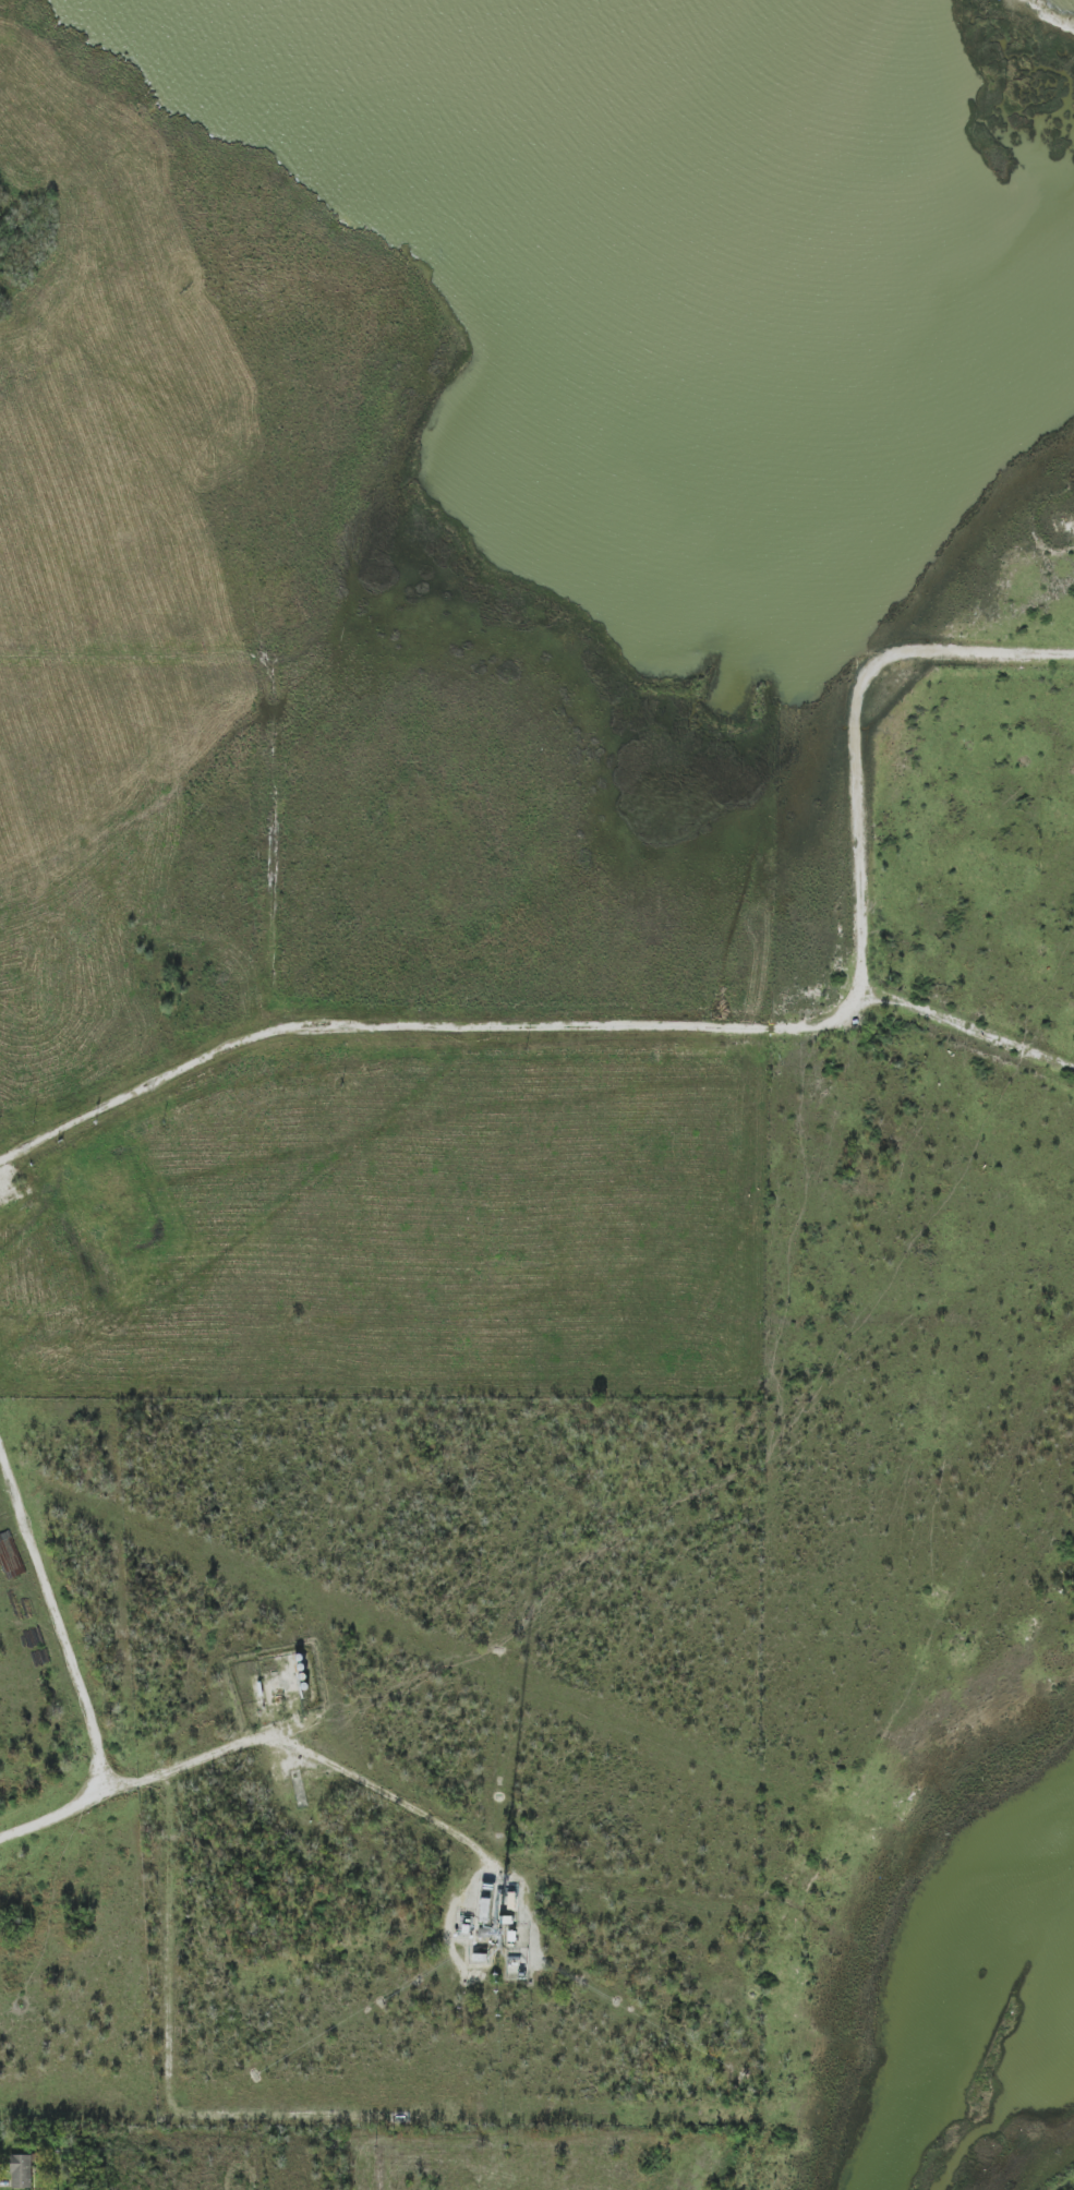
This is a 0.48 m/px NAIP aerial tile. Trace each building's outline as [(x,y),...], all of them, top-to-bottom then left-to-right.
[(32,2188),(32,2156),(11,2156),(11,2189),(32,2188)]
